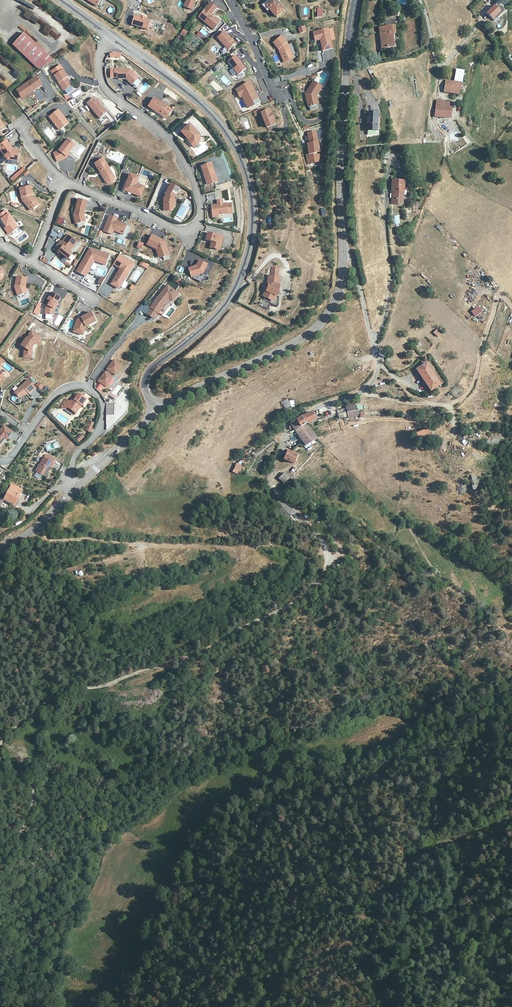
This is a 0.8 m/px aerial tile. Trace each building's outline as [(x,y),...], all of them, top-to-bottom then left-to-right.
[(183,6),(191,9),(194,0),(185,0),(183,6)] [(276,0),(271,0),(267,4),(265,2),(262,5),(267,11),(270,9),(277,17),(285,10),(276,0)] [(216,8),(210,3),(198,17),(214,30),(220,23),(211,15),(216,8)] [(498,3),(487,12),(492,19),(500,12),(502,14),(505,11),(498,3)] [(500,12),(492,19),(494,21),(502,14),(500,12)] [(35,25),(39,21),(33,16),(29,21),(35,25)] [(133,16),(131,24),(148,28),(150,20),(144,19),(145,17),(140,16),(140,18),(133,16)] [(38,20),(35,29),(42,31),(45,22),(38,20)] [(299,34),(306,31),(305,25),(297,27),(299,34)] [(396,34),(395,25),(380,27),(382,49),(394,47),(392,34),(396,34)] [(47,36),(51,31),(45,27),(41,32),(47,36)] [(54,29),(50,34),(59,42),(64,37),(54,29)] [(315,40),(320,39),(321,39),(322,42),(321,41),(323,50),(332,48),(328,29),(313,32),(315,40)] [(235,43),(224,31),(217,38),(229,50),(235,43)] [(45,56),(23,35),(12,47),(34,67),(45,56)] [(287,43),(282,36),(273,43),(278,49),(279,49),(280,51),(280,52),(282,57),(292,53),(287,43)] [(292,53),(282,57),(284,62),(294,58),(292,53)] [(13,74),(12,74),(17,79),(21,75),(0,55),(0,61),(13,74)] [(246,69),(236,56),(228,61),(238,74),(246,69)] [(463,71),(457,70),(455,82),(446,80),(444,92),(459,94),(461,84),(463,71)] [(67,78),(62,71),(54,77),(64,92),(72,87),(66,79),(67,78)] [(120,72),(113,72),(113,80),(116,80),(116,82),(124,81),(130,87),(137,81),(128,72),(120,72)] [(224,75),(220,79),(227,86),(231,82),(224,75)] [(139,78),(133,85),(143,94),(150,86),(144,81),(143,82),(139,78)] [(36,79),(19,90),(25,98),(42,87),(36,79)] [(213,80),(210,84),(220,92),(223,88),(213,80)] [(253,89),(248,82),(236,90),(240,97),(242,96),(249,107),(258,101),(251,90),(253,89)] [(307,108),(316,106),(314,99),(321,88),(312,83),(304,95),(307,108)] [(38,104),(46,98),(39,89),(31,95),(38,104)] [(96,103),(93,100),(87,105),(100,120),(107,115),(97,102),(96,103)] [(160,118),(166,109),(153,100),(147,109),(160,118)] [(448,117),(451,118),(452,108),(448,107),(449,104),(447,103),(444,102),(443,102),(442,107),(436,106),(436,116),(448,117)] [(171,112),(166,109),(160,118),(165,121),(171,112)] [(58,110),(49,117),(59,130),(68,123),(58,110)] [(275,123),(268,110),(260,114),(267,128),(275,123)] [(378,113),(368,112),(367,130),(377,131),(378,113)] [(109,113),(106,115),(114,123),(117,120),(109,113)] [(87,120),(92,128),(97,124),(92,117),(87,120)] [(199,135),(189,124),(180,132),(188,140),(188,142),(193,148),(199,142),(203,142),(204,136),(199,135)] [(51,140),(56,136),(47,126),(43,130),(51,140)] [(315,132),(307,134),(309,145),(310,144),(311,149),(306,150),(308,161),(321,158),(320,153),(318,148),(321,147),(320,142),(318,143),(315,132)] [(65,156),(67,152),(72,146),(69,145),(71,141),(67,138),(58,150),(53,152),(56,160),(66,156),(65,156)] [(19,160),(21,152),(14,151),(10,145),(1,152),(9,161),(11,159),(19,160)] [(102,159),(93,164),(102,179),(111,174),(102,159)] [(217,182),(210,163),(200,167),(207,186),(217,182)] [(19,171),(10,178),(12,181),(22,175),(19,171)] [(111,174),(102,179),(104,183),(109,184),(112,181),(113,177),(111,174)] [(136,185),(139,178),(129,175),(122,191),(128,193),(131,194),(139,198),(143,188),(136,185)] [(146,181),(139,178),(136,185),(143,188),(146,181)] [(392,189),(393,189),(395,190),(394,199),(394,204),(403,205),(403,200),(407,200),(408,191),(404,190),(405,181),(393,180),(392,189)] [(163,199),(163,209),(169,209),(171,208),(171,201),(173,199),(178,188),(169,184),(164,195),(164,196),(165,197),(164,199),(163,199)] [(27,208),(28,208),(34,203),(31,199),(31,197),(31,196),(32,196),(31,187),(20,189),(22,200),(27,208)] [(83,214),(87,202),(77,199),(73,215),(76,224),(85,221),(83,214)] [(34,203),(28,208),(30,211),(38,204),(36,202),(34,203)] [(217,215),(226,214),(226,212),(230,211),(229,204),(221,205),(220,202),(215,202),(215,206),(209,206),(210,218),(217,217),(217,215)] [(6,227),(11,233),(19,227),(6,210),(0,214),(0,221),(1,220),(6,227)] [(121,224),(121,223),(116,221),(117,218),(109,215),(103,231),(112,234),(113,230),(123,234),(126,226),(121,224)] [(204,240),(210,242),(212,242),(210,248),(219,247),(221,237),(206,233),(204,240)] [(60,251),(63,254),(68,259),(72,254),(69,251),(76,242),(68,235),(61,244),(60,243),(54,249),(58,253),(60,251)] [(156,250),(158,255),(161,254),(162,258),(168,257),(165,243),(162,242),(163,241),(151,235),(147,245),(156,250)] [(94,260),(95,261),(106,265),(110,255),(90,248),(77,271),(86,276),(93,264),(92,263),(94,260)] [(110,283),(116,286),(120,285),(133,262),(118,253),(113,263),(119,267),(110,283)] [(60,268),(64,262),(55,257),(51,263),(60,268)] [(186,266),(189,275),(201,271),(206,263),(197,258),(195,263),(186,266)] [(201,271),(189,275),(201,281),(205,273),(201,271)] [(17,294),(26,291),(24,288),(25,285),(26,285),(27,277),(16,275),(14,286),(17,294)] [(276,279),(270,278),(268,278),(266,290),(258,306),(267,311),(269,305),(276,309),(277,299),(273,297),(277,293),(279,279),(276,279)] [(158,298),(152,307),(153,308),(159,312),(164,315),(164,314),(171,318),(179,307),(173,303),(180,293),(170,285),(158,298)] [(49,300),(48,301),(50,302),(48,305),(47,304),(46,304),(45,314),(55,315),(55,309),(54,308),(57,304),(61,297),(52,292),(47,299),(49,300)] [(38,315),(42,303),(37,301),(34,313),(38,315)] [(478,306),(470,312),(475,317),(482,311),(478,306)] [(159,312),(153,308),(149,314),(155,318),(159,312)] [(82,329),(85,330),(86,326),(96,321),(92,311),(81,317),(82,318),(77,320),(73,331),(81,333),(82,329)] [(40,337),(31,330),(20,345),(23,347),(23,356),(30,357),(31,347),(34,343),(35,344),(37,341),(40,337)] [(422,343),(425,349),(433,346),(430,340),(422,343)] [(99,381),(107,387),(114,378),(110,375),(112,373),(115,375),(122,366),(114,360),(107,369),(109,370),(107,373),(106,372),(99,381)] [(424,380),(434,374),(427,362),(417,369),(424,380)] [(441,385),(434,374),(424,380),(431,391),(441,385)] [(35,388),(28,380),(13,392),(18,397),(21,397),(26,392),(28,394),(35,388)] [(115,399),(123,388),(116,383),(109,395),(115,399)] [(65,408),(75,414),(80,408),(81,408),(86,401),(77,395),(72,402),(70,401),(65,408)] [(73,417),(75,414),(65,408),(63,410),(73,417)] [(336,409),(338,421),(348,419),(347,414),(344,415),(342,411),(341,410),(336,409)] [(347,414),(348,419),(349,420),(359,417),(357,412),(347,414)] [(315,419),(312,413),(304,415),(291,424),(291,426),(294,429),(295,431),(306,424),(315,419)] [(89,420),(85,430),(91,432),(95,423),(89,420)] [(304,446),(316,438),(306,424),(295,431),(299,438),(304,446)] [(0,429),(0,443),(4,438),(6,439),(12,432),(3,425),(0,429)] [(416,433),(420,442),(432,437),(428,428),(416,433)] [(84,437),(81,434),(76,439),(79,442),(84,437)] [(420,446),(418,442),(417,438),(407,442),(410,450),(420,446)] [(47,452),(60,448),(57,439),(45,443),(47,452)] [(284,459),(290,463),(294,463),(297,455),(296,455),(287,451),(285,456),(284,459)] [(44,477),(55,460),(46,454),(35,472),(44,477)] [(239,475),(242,465),(236,463),(233,473),(239,475)] [(283,483),(288,476),(283,472),(278,479),(283,483)] [(3,498),(4,499),(15,504),(23,489),(13,484),(7,493),(5,492),(3,498)] [(294,511),(279,499),(272,507),(287,519),(294,511)]
